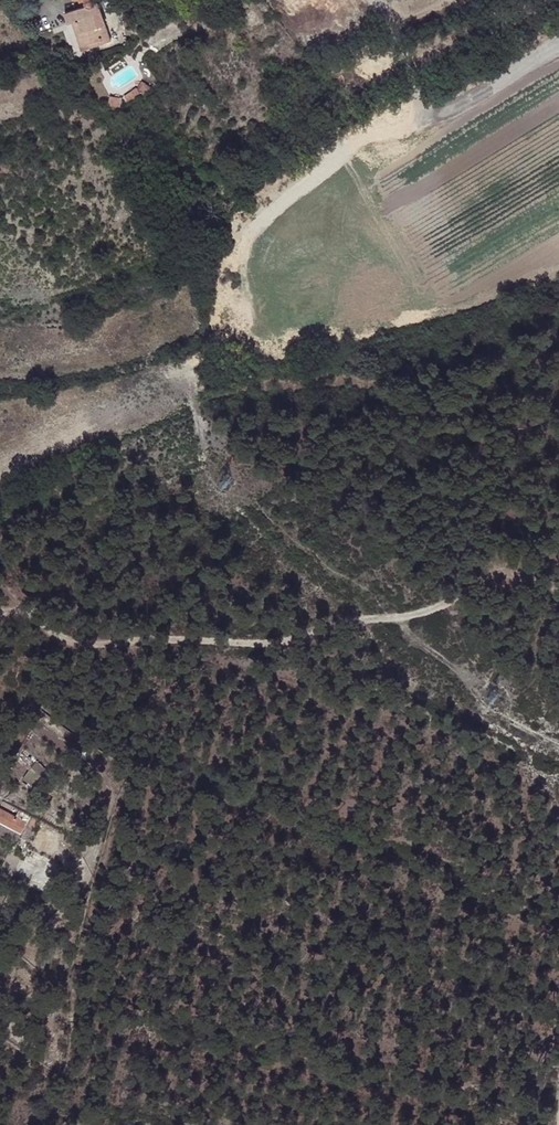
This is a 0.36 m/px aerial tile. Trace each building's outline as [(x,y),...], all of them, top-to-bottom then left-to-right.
[(101,43),(116,36),(101,0),(86,0),(87,1),(85,2),(68,10),(73,22),(78,21),(87,42),(93,40),(98,37),(101,43)] [(239,6),(243,13),(262,2),(261,0),(249,0),(239,6)] [(79,45),(87,42),(78,21),(73,22),(70,24),(79,45)] [(95,45),(101,43),(98,37),(93,40),(95,45)] [(126,94),(115,92),(113,100),(116,100),(126,102),(130,103),(145,91),(155,84),(146,77),(141,85),(140,84),(126,94)] [(41,758),(32,750),(27,756),(19,766),(28,774),(36,765),(41,758)] [(0,799),(0,813),(27,829),(32,820),(31,819),(35,809),(26,805),(22,812),(11,806),(0,799)]
